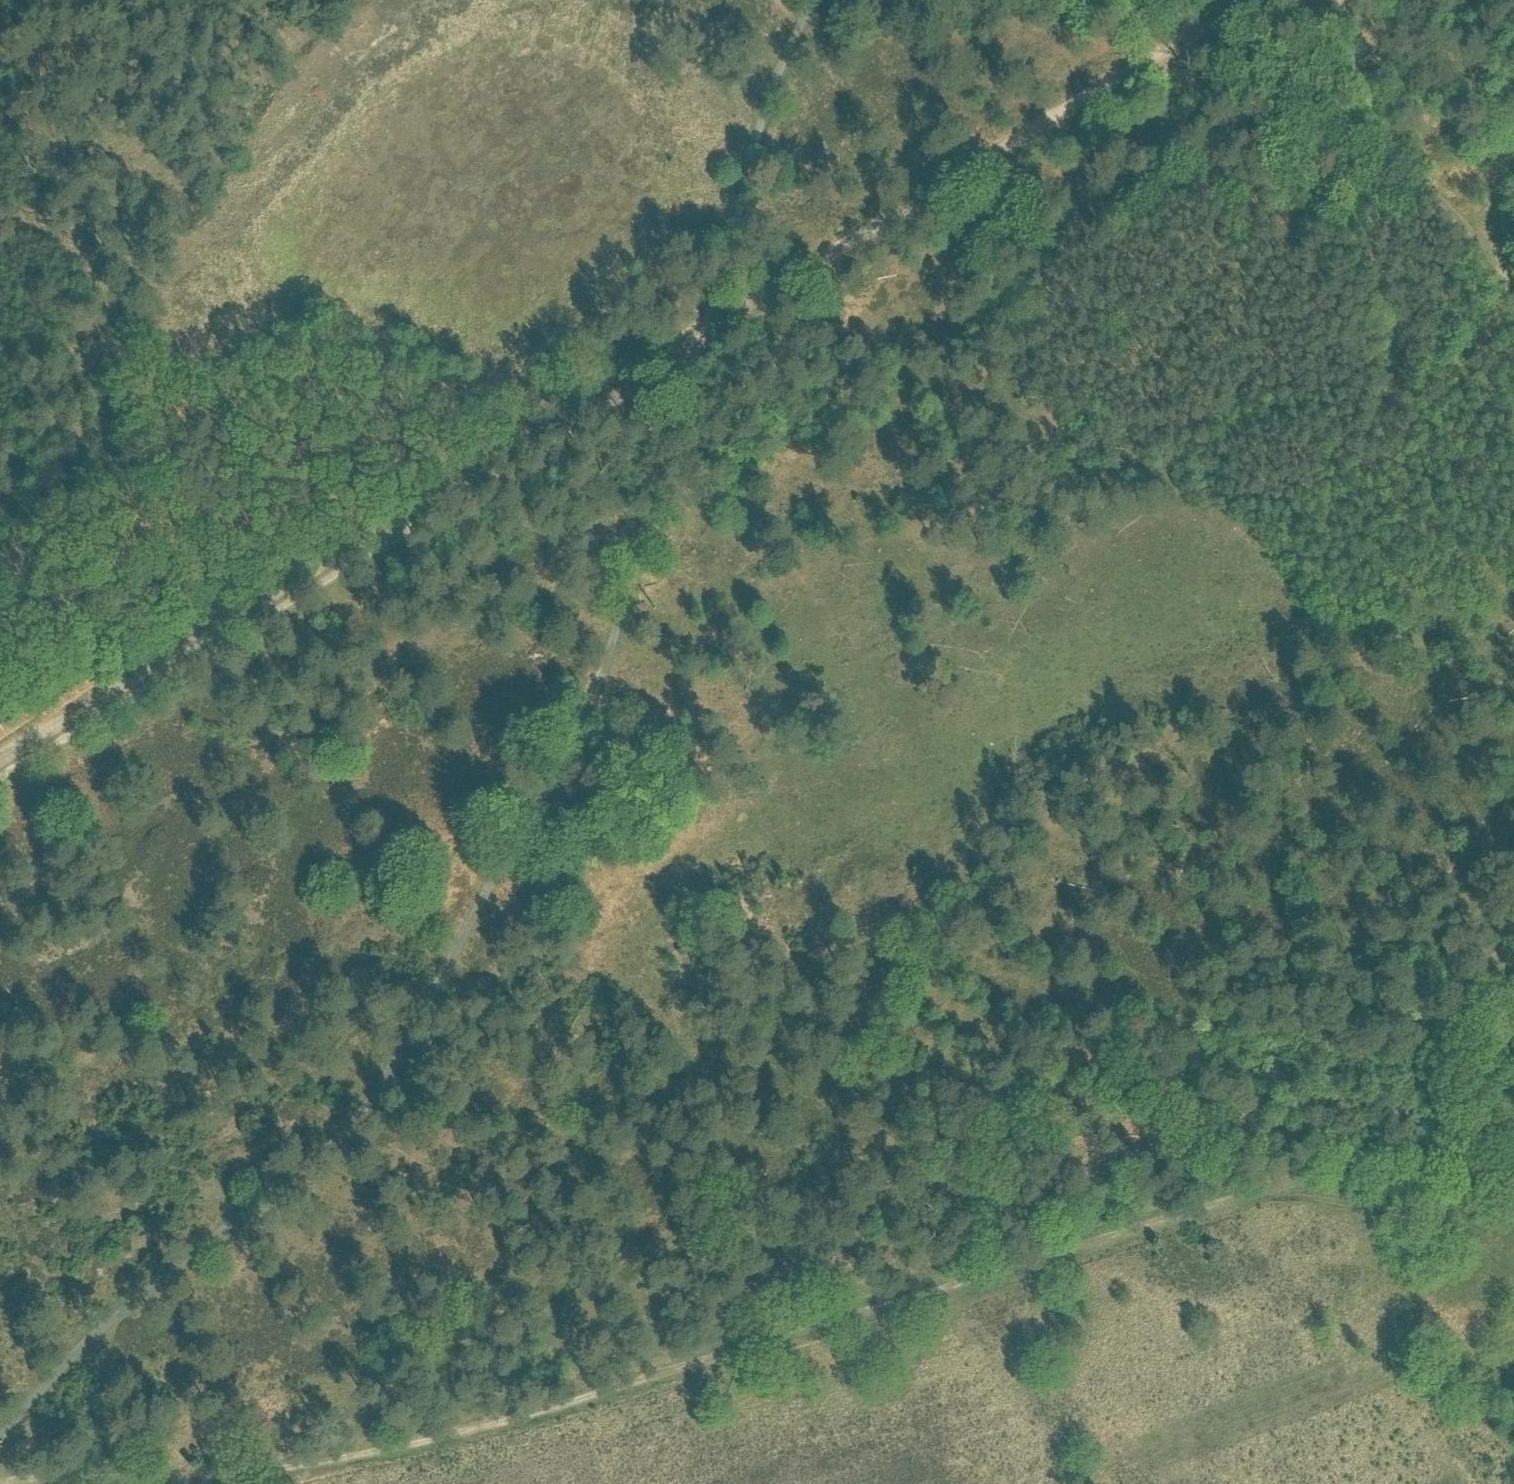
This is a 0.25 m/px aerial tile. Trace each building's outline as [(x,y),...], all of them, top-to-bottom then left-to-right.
[(1480,227),(1472,234),(1484,247),(1492,239),(1480,227)]
